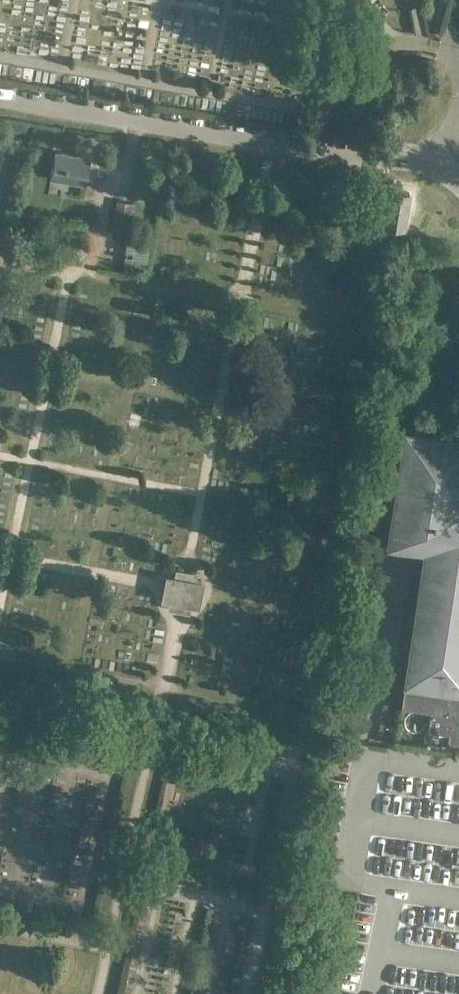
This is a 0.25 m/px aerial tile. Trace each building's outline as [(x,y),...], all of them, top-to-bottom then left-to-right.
[(89,158),(57,152),(52,177),(84,182),(89,158)] [(392,189),(386,225),(404,228),(410,192),(392,189)] [(132,201),(118,199),(112,236),(127,239),(132,201)] [(145,247),(127,245),(125,261),(143,263),(145,247)] [(458,516),(458,515),(458,441),(409,434),(393,539),(421,543),(421,542),(431,543),(412,670),(407,669),(402,706),(432,711),(429,730),(450,733),(449,741),(458,743),(458,516)] [(197,604),(201,583),(193,582),(195,572),(178,569),(176,579),(168,577),(164,598),(171,599),(170,607),(188,610),(190,602),(197,604)]
